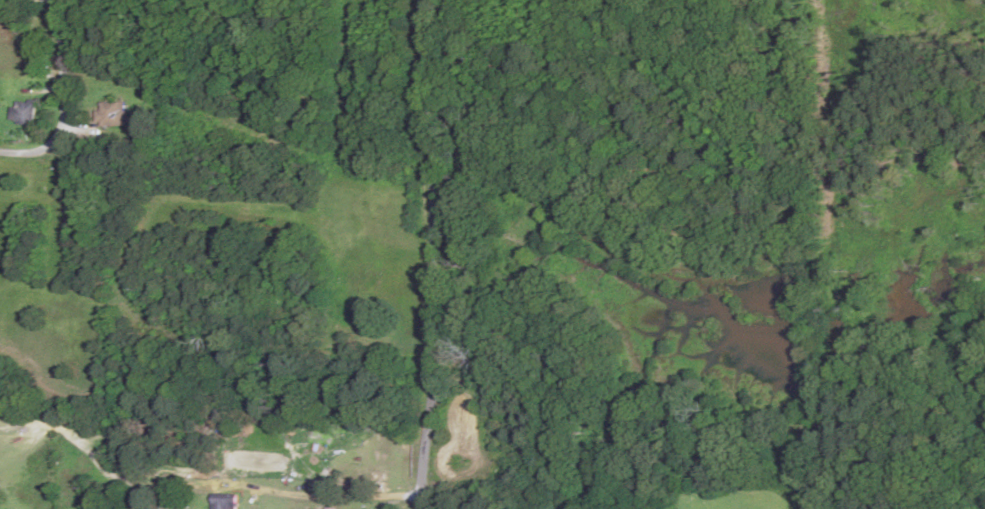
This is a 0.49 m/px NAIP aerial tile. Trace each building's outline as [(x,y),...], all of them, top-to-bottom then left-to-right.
[(14,123),(36,123),(36,101),(14,101),(14,123)] [(125,127),(125,103),(96,103),(96,127),(125,127)] [(212,495),(212,508),(237,508),(237,495),(212,495)]
